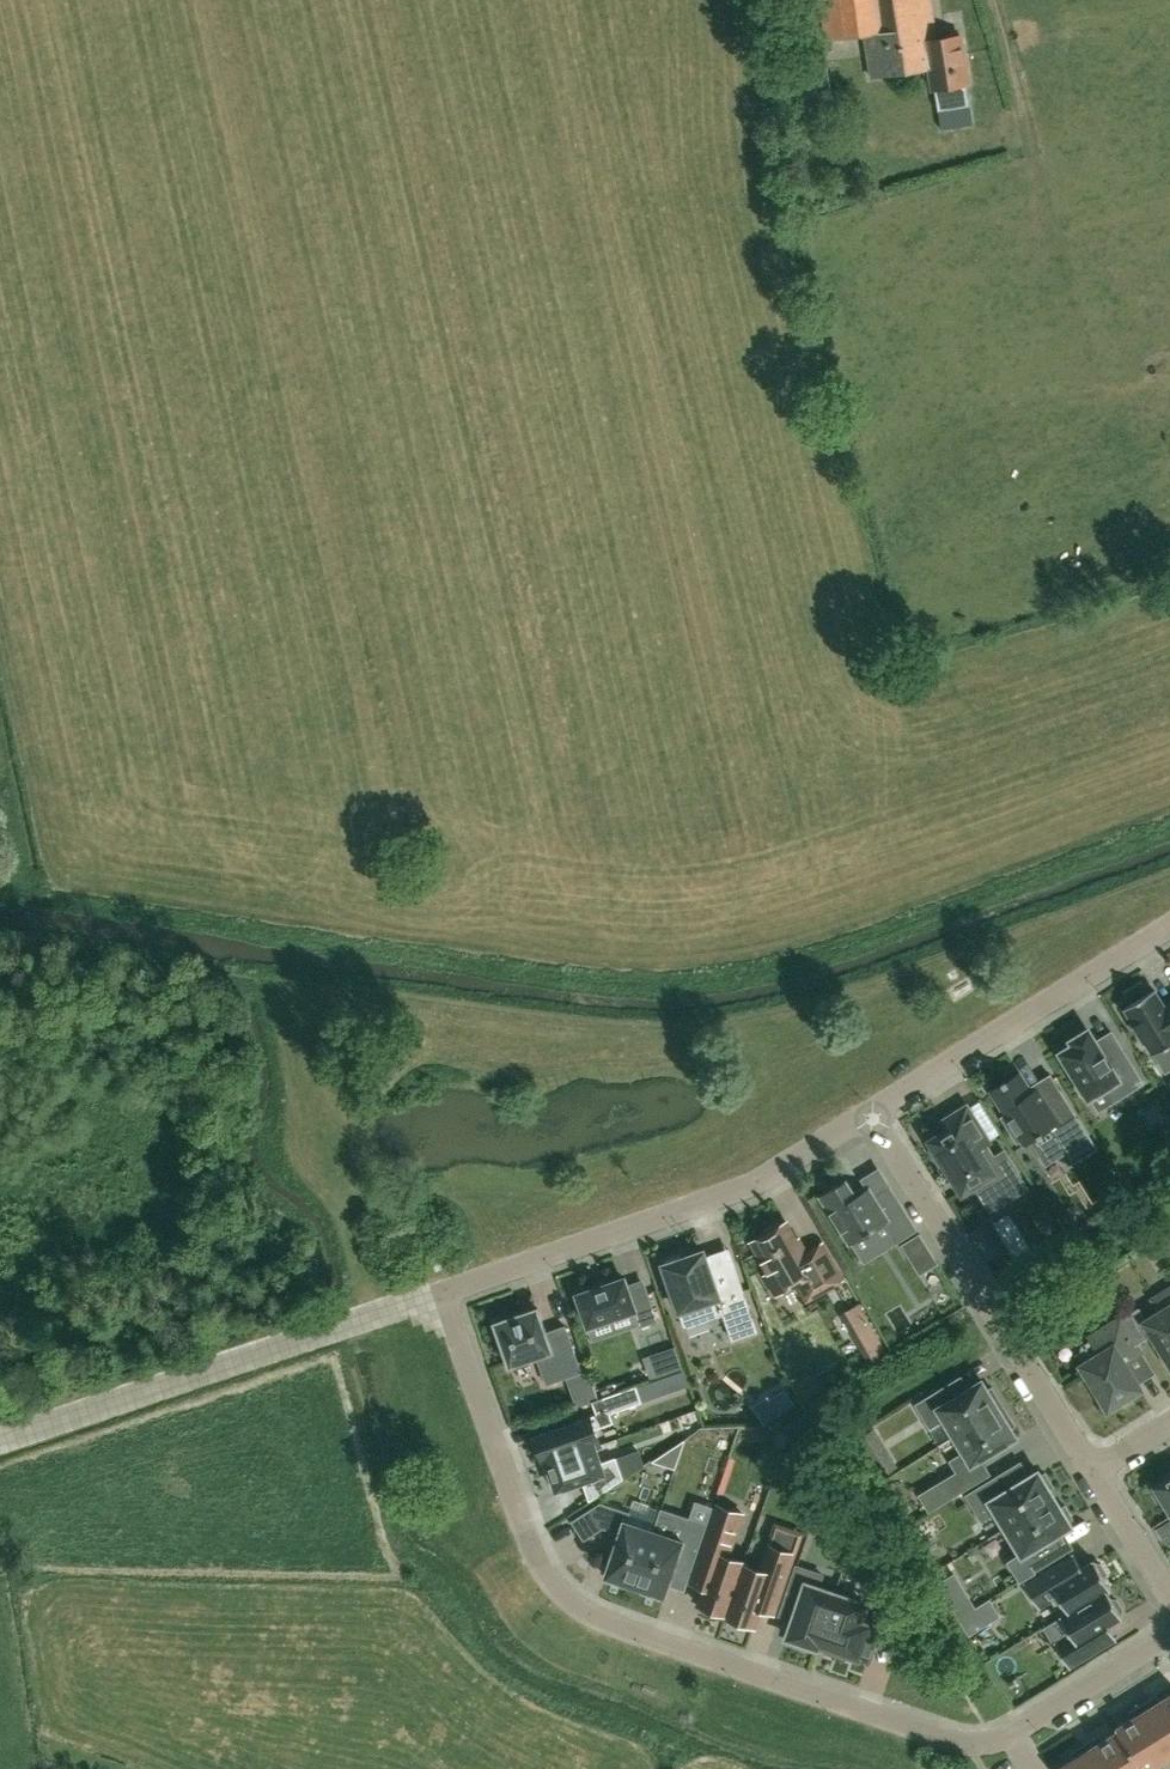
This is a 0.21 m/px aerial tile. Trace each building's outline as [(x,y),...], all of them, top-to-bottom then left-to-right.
[(968,83),(961,36),(936,40),(930,0),(820,0),(826,39),(865,33),(872,77),(929,68),(932,89),(935,88),(938,110),(969,105),(966,83),(968,83)] [(1125,1008),(1153,1054),(1162,1068),(1169,1064),(1169,1005),(1166,1008),(1154,990),(1125,1008)] [(1074,1044),(1061,1053),(1076,1075),(1071,1078),(1082,1094),(1086,1092),(1089,1097),(1105,1087),(1114,1101),(1143,1083),(1124,1051),(1109,1060),(1105,1054),(1104,1055),(1088,1030),(1072,1040),(1074,1044)] [(1066,1152),(1073,1163),(1097,1148),(1059,1087),(1043,1097),(1038,1089),(1032,1093),(1029,1087),(1020,1073),(1008,1081),(1007,1078),(1002,1081),(1004,1083),(992,1091),(1006,1114),(1002,1117),(1018,1142),(1022,1139),(1024,1143),(1030,1139),(1046,1165),(1066,1152)] [(948,1129),(929,1140),(934,1147),(930,1150),(940,1165),(944,1163),(962,1193),(976,1185),(981,1193),(1015,1172),(1025,1189),(1026,1188),(1004,1152),(994,1158),(986,1144),(989,1142),(967,1106),(943,1121),(948,1129)] [(846,1181),(821,1197),(849,1243),(886,1220),(899,1240),(917,1229),(890,1186),(873,1196),(869,1189),(856,1197),(846,1181)] [(763,1234),(752,1241),(769,1272),(764,1275),(776,1295),(798,1282),(807,1299),(843,1279),(822,1242),(803,1253),(786,1221),(781,1224),(774,1222),(765,1228),(763,1234)] [(984,1226),(972,1233),(987,1258),(1000,1250),(984,1226)] [(1159,1236),(1169,1253),(1169,1229),(1159,1236)] [(931,1252),(920,1234),(902,1245),(913,1263),(931,1252)] [(667,1263),(663,1264),(669,1280),(664,1282),(671,1301),(676,1300),(680,1311),(700,1304),(706,1320),(724,1314),(733,1339),(757,1331),(740,1281),(717,1289),(703,1250),(682,1258),(680,1253),(665,1259),(667,1263)] [(625,1278),(578,1294),(589,1326),(634,1310),(639,1327),(658,1320),(646,1286),(629,1291),(625,1278)] [(1146,1322),(1154,1335),(1169,1360),(1169,1288),(1153,1299),(1161,1313),(1147,1322),(1146,1322)] [(840,1313),(855,1338),(869,1364),(888,1353),(888,1352),(874,1327),(859,1302),(840,1313)] [(585,1358),(577,1361),(565,1326),(564,1326),(565,1332),(548,1338),(538,1308),(495,1323),(510,1365),(537,1356),(547,1383),(589,1369),(585,1358)] [(1140,1388),(1137,1385),(1127,1369),(1129,1368),(1130,1362),(1129,1361),(1143,1353),(1121,1317),(1089,1337),(1091,1340),(1082,1346),(1080,1355),(1086,1364),(1083,1366),(1090,1376),(1086,1378),(1094,1393),(1099,1390),(1109,1407),(1140,1388)] [(677,1348),(651,1354),(655,1373),(681,1367),(677,1348)] [(946,1386),(946,1385),(915,1404),(931,1429),(945,1420),(955,1436),(1004,1406),(992,1387),(988,1389),(982,1380),(948,1401),(941,1389),(946,1386)] [(596,1446),(601,1444),(596,1428),(614,1422),(610,1413),(642,1402),(636,1386),(593,1401),(597,1414),(535,1436),(544,1463),(596,1446)] [(451,1422),(474,1417),(471,1406),(449,1411),(451,1422)] [(955,1436),(964,1451),(950,1460),(958,1473),(1017,1437),(1011,1428),(1015,1425),(1004,1406),(955,1436)] [(898,1466),(874,1427),(852,1440),(875,1479),(898,1466)] [(685,1438),(652,1459),(675,1467),(685,1438)] [(589,1500),(623,1478),(616,1457),(601,1462),(596,1446),(544,1463),(550,1479),(553,1478),(557,1490),(583,1481),(589,1500)] [(1010,1488),(1001,1474),(967,1495),(982,1520),(996,1511),(1006,1528),(1055,1498),(1050,1488),(1053,1486),(1045,1472),(1041,1475),(1039,1470),(1010,1488)] [(962,1491),(952,1474),(919,1494),(929,1511),(962,1491)] [(1156,1486),(1158,1490),(1154,1492),(1164,1509),(1169,1506),(1169,1509),(1169,1477),(1156,1486)] [(1006,1528),(1017,1545),(1004,1553),(1021,1580),(1051,1561),(1041,1544),(1072,1526),(1070,1521),(1073,1519),(1065,1505),(1061,1507),(1055,1498),(1006,1528)] [(629,1512),(601,1503),(572,1521),(584,1539),(606,1525),(621,1530),(605,1576),(610,1577),(609,1581),(624,1587),(625,1582),(635,1586),(662,1508),(661,1508),(653,1531),(626,1522),(629,1512)] [(691,1582),(704,1586),(698,1604),(702,1605),(700,1609),(716,1614),(717,1610),(726,1613),(743,1561),(728,1556),(742,1513),(717,1505),(691,1582)] [(662,1509),(662,1508),(635,1586),(645,1589),(644,1593),(659,1598),(660,1594),(665,1596),(677,1562),(692,1567),(707,1524),(706,1523),(703,1530),(688,1525),(682,1541),(655,1531),(662,1509)] [(743,1561),(726,1613),(725,1616),(735,1619),(734,1623),(750,1628),(751,1625),(754,1626),(760,1608),(774,1613),(800,1535),(798,1535),(792,1553),(768,1545),(760,1569),(744,1564),(745,1562),(743,1561)] [(1074,1554),(1058,1563),(1025,1584),(1039,1607),(1051,1600),(1061,1617),(1110,1587),(1105,1578),(1106,1573),(1100,1564),(1096,1562),(1094,1560),(1082,1567),(1074,1554)] [(822,1574),(796,1566),(786,1595),(800,1600),(787,1637),(790,1638),(788,1643),(804,1648),(806,1644),(817,1647),(820,1639),(836,1593),(818,1587),(822,1574)] [(1061,1617),(1071,1633),(1055,1643),(1069,1667),(1116,1638),(1108,1625),(1123,1616),(1121,1613),(1122,1608),(1117,1599),(1112,1598),(1107,1590),(1111,1588),(1110,1587),(1061,1617)] [(866,1603),(836,1593),(820,1639),(849,1649),(847,1653),(868,1659),(878,1628),(860,1622),(866,1603)] [(895,1619),(885,1647),(898,1652),(908,1623),(895,1619)] [(1161,1699),(1157,1694),(1143,1703),(1169,1746),(1169,1694),(1161,1699)] [(1169,1758),(1169,1746),(1143,1703),(1129,1711),(1132,1717),(1115,1727),(1117,1730),(1143,1768),(1167,1768),(1168,1768),(1164,1762),(1169,1758)] [(1117,1730),(1102,1739),(1098,1734),(1084,1743),(1101,1768),(1143,1768),(1117,1730)] [(1084,1743),(1070,1751),(1073,1757),(1056,1767),(1058,1768),(1101,1768),(1084,1743)]
